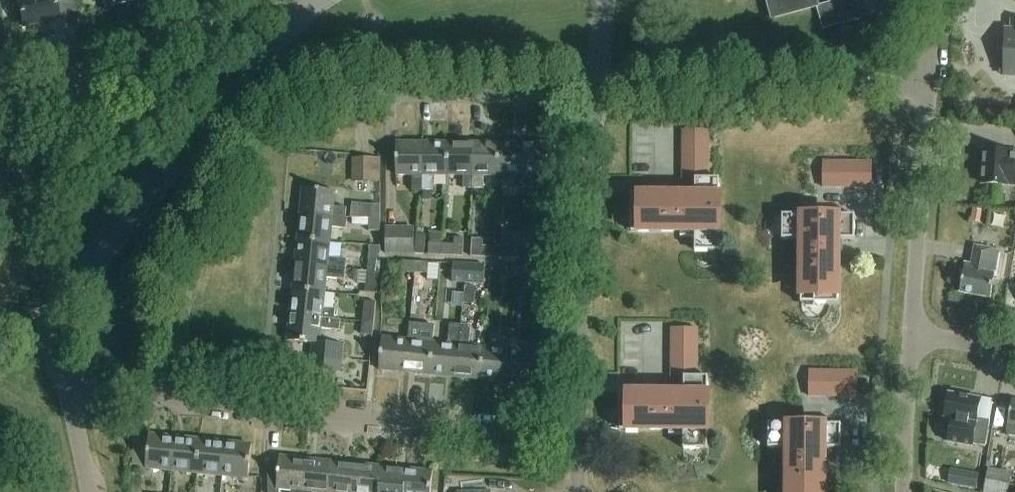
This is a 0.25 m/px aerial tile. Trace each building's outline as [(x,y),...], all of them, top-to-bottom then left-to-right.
[(22,28),(58,19),(54,1),(58,0),(15,0),(22,28)] [(104,9),(132,2),(131,0),(102,0),(104,9)] [(794,13),(790,0),(765,0),(771,19),(794,13)] [(794,13),(817,7),(815,0),(790,0),(794,13)] [(857,0),(842,0),(817,7),(824,30),(862,19),(857,0)] [(1012,21),(1011,29),(1005,29),(1004,66),(1000,66),(1000,74),(1004,74),(1004,77),(1014,77),(1014,21),(1012,21)] [(718,252),(718,179),(707,179),(707,131),(681,131),(681,179),(694,179),(694,195),(630,195),(630,232),(679,232),(679,237),(694,237),(694,252),(718,252)] [(411,192),(420,192),(421,188),(421,143),(395,143),(395,177),(411,177),(411,192)] [(420,192),(431,192),(431,177),(447,177),(446,143),(421,143),(421,188),(420,192)] [(461,177),(461,191),(471,191),(471,177),(471,143),(446,143),(447,177),(461,177)] [(497,177),(497,143),(471,143),(471,177),(471,191),(482,191),(482,177),(497,177)] [(522,188),(522,143),(497,143),(497,177),(513,177),(513,188),(522,188)] [(548,144),(522,143),(522,188),(533,188),(533,177),(548,177),(548,144)] [(984,150),(982,185),(1008,187),(1008,186),(1014,187),(1014,153),(984,150)] [(352,158),(352,181),(380,182),(380,158),(352,158)] [(871,188),(871,162),(823,162),(822,188),(871,188)] [(345,209),(332,208),(334,193),(301,190),(298,216),(344,220),(346,220),(347,217),(345,217),(345,209)] [(370,206),(369,220),(380,220),(381,206),(370,206)] [(973,210),(971,221),(979,223),(981,211),(973,210)] [(344,220),(298,216),(296,241),(329,244),(331,225),(346,227),(346,220),(344,220)] [(854,216),(818,216),(782,216),(782,240),(796,240),(796,255),(801,255),(800,304),(817,304),(838,304),(838,240),(854,240),(854,216)] [(380,231),(380,220),(353,220),(353,226),(369,226),(369,231),(380,231)] [(416,225),(400,225),(387,224),(386,253),(414,254),(416,225)] [(528,258),(555,259),(555,247),(541,247),(542,229),(524,229),(524,252),(528,258)] [(505,247),(491,246),(490,258),(517,259),(518,235),(505,235),(505,247)] [(417,236),(415,254),(425,254),(426,236),(417,236)] [(441,244),(440,255),(464,256),(465,238),(455,238),(455,244),(441,244)] [(490,258),(491,246),(483,246),(483,239),(472,239),(471,257),(490,258)] [(346,259),(328,258),(329,244),(296,241),(293,266),(345,271),(346,259)] [(429,255),(440,255),(441,244),(429,243),(429,255)] [(998,251),(991,250),(975,247),(971,265),(965,264),(960,293),(990,298),(998,251)] [(368,273),(379,274),(381,261),(369,259),(368,273)] [(414,273),(415,262),(403,262),(403,266),(391,265),(390,279),(402,280),(402,272),(414,273)] [(415,262),(414,273),(427,273),(428,263),(415,262)] [(428,263),(427,273),(435,274),(435,263),(428,263)] [(453,275),(466,276),(466,265),(453,264),(453,275)] [(486,266),(466,265),(466,276),(465,283),(485,284),(486,266)] [(324,294),(325,280),(344,281),(345,271),(293,266),(291,291),(324,294)] [(516,278),(517,267),(505,267),(504,278),(516,278)] [(516,278),(529,279),(529,268),(517,267),(516,278)] [(377,294),(379,274),(368,273),(366,292),(377,294)] [(324,294),(291,291),(288,316),(333,321),(334,311),(322,310),(324,294)] [(364,309),(376,311),(377,302),(365,301),(364,309)] [(376,311),(364,309),(363,324),(374,325),(376,311)] [(333,321),(288,316),(286,342),(314,345),(311,373),(339,376),(342,346),(319,344),(320,330),(338,332),(339,321),(333,321)] [(374,325),(363,324),(362,334),(373,335),(374,325)] [(448,345),(432,344),(429,377),(454,379),(457,346),(459,326),(450,325),(448,345)] [(459,326),(457,346),(454,379),(479,381),(482,348),(468,347),(470,327),(459,326)] [(619,393),(619,430),(619,431),(668,431),(668,435),(683,435),(683,450),(707,450),(707,378),(696,378),(696,329),(670,329),(670,377),(683,377),(683,394),(619,393)] [(403,374),(406,341),(381,339),(378,372),(403,374)] [(406,341),(403,374),(429,377),(432,344),(406,341)] [(482,348),(479,381),(505,384),(508,351),(482,348)] [(533,353),(508,351),(505,384),(530,386),(533,353)] [(857,398),(857,372),(809,371),(809,397),(857,398)] [(989,422),(976,419),(979,399),(948,394),(944,419),(952,420),(948,444),(972,448),(972,445),(985,448),(989,422)] [(1011,401),(1006,433),(1014,435),(1014,402),(1011,401)] [(840,430),(840,426),(768,425),(768,449),(782,449),(782,464),(787,464),(787,491),(824,491),(824,450),(840,450),(840,430)] [(171,472),(174,439),(148,436),(145,469),(171,472)] [(174,439),(171,472),(196,474),(200,441),(174,439)] [(200,441),(196,474),(222,477),(225,444),(200,441)] [(251,446),(225,444),(222,477),(247,479),(251,446)] [(279,491),(288,491),(301,491),(304,460),(279,457),(277,469),(266,468),(267,491),(279,491)] [(330,462),(304,460),(301,491),(327,491),(330,462)] [(327,491),(353,491),(355,465),(330,462),(327,491)] [(380,467),(355,465),(353,491),(378,491),(380,467)] [(405,470),(380,467),(378,491),(404,491),(405,470)] [(1011,472),(987,468),(983,491),(986,491),(1007,491),(1011,472)] [(405,470),(404,491),(430,491),(432,472),(405,470)] [(965,474),(962,487),(976,490),(978,476),(965,474)]
